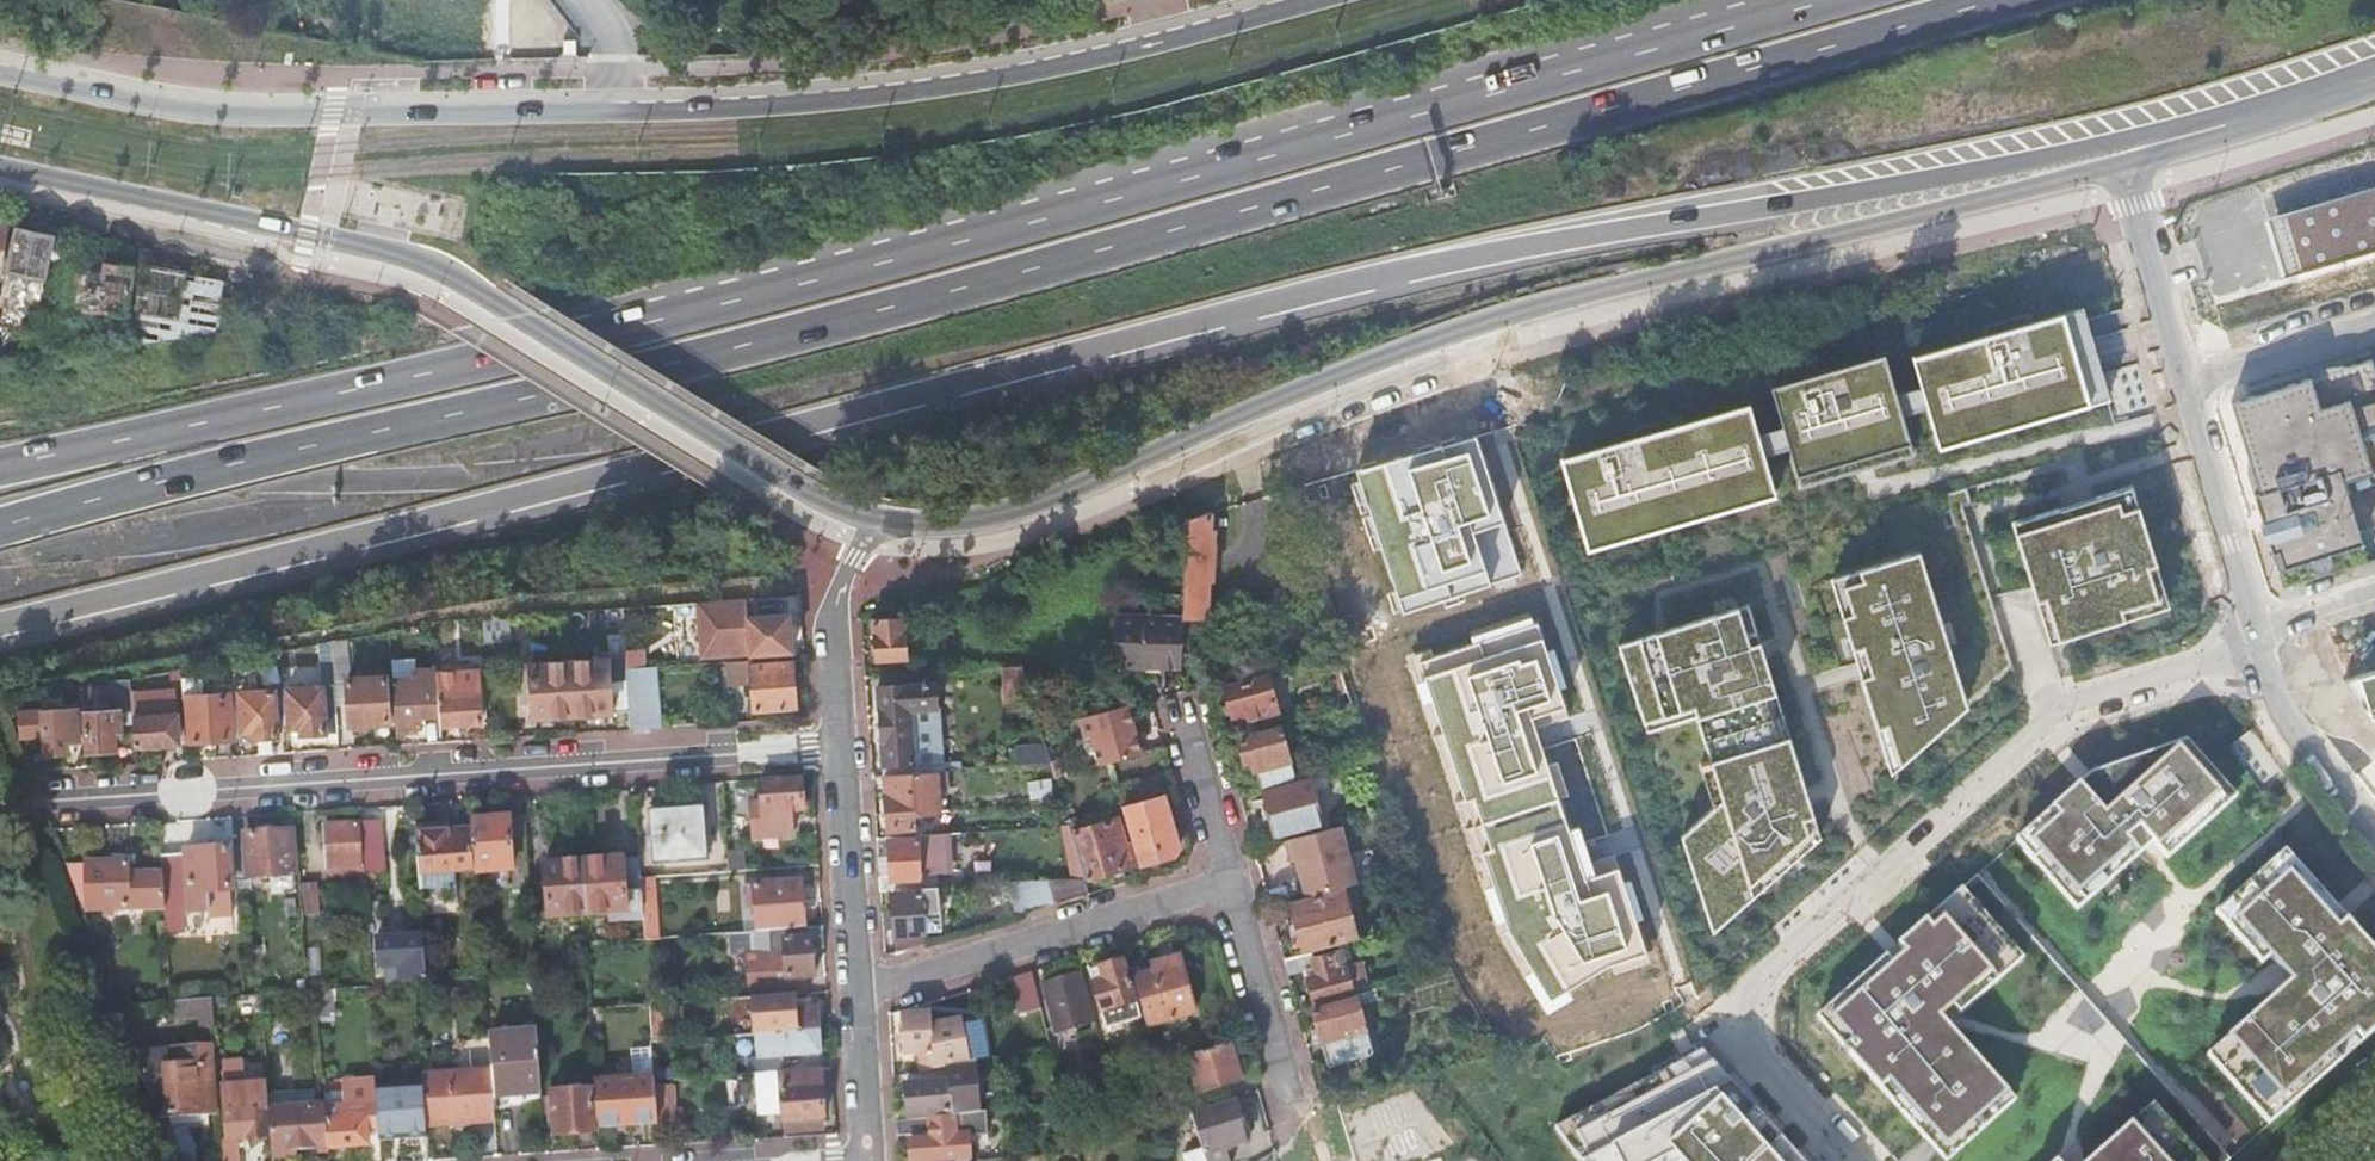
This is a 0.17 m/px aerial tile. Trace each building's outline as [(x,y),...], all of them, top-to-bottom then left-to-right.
[(121,2),(166,11),(169,0),(121,0),(121,2)] [(2283,216),(2299,270),(2374,248),(2374,189),(2283,216)] [(18,231),(7,284),(14,285),(16,274),(31,277),(30,283),(42,286),(52,238),(18,231)] [(128,313),(134,268),(106,265),(106,269),(94,268),(70,264),(63,319),(86,323),(87,315),(106,317),(107,311),(128,313)] [(144,267),(137,310),(179,317),(186,274),(144,267)] [(1921,384),(1928,408),(1940,449),(2110,399),(2082,306),(1912,356),(1921,384)] [(1909,443),(1902,416),(1895,392),(1885,357),(1773,389),(1783,424),(1790,449),(1797,475),(1909,443)] [(2276,572),(2302,564),(2300,555),(2306,553),(2309,561),(2309,563),(2311,565),(2312,566),(2313,568),(2315,568),(2317,569),(2318,569),(2320,569),(2322,569),(2324,568),(2326,567),(2327,566),(2328,564),(2329,563),(2330,561),(2330,559),(2330,557),(2329,555),(2327,547),(2333,545),(2336,553),(2362,544),(2343,483),(2374,472),(2374,375),(2370,359),(2347,366),(2342,366),(2338,365),(2332,366),(2327,366),(2322,368),(2317,371),(2311,375),(2308,379),(2228,404),(2246,461),(2247,477),(2276,572)] [(1921,384),(1895,392),(1902,416),(1928,408),(1921,384)] [(1776,496),(1764,456),(1757,432),(1748,403),(1559,459),(1587,551),(1776,496)] [(1783,424),(1757,432),(1764,456),(1790,449),(1783,424)] [(1474,436),(1355,470),(1401,613),(1519,573),(1474,436)] [(2017,509),(2054,639),(2175,604),(2138,475),(2095,487),(2017,509)] [(1187,519),(1186,555),(1183,618),(1204,619),(1207,619),(1210,580),(1212,580),(1213,565),(1217,565),(1218,543),(1214,543),(1215,530),(1211,530),(1212,512),(1187,519)] [(1928,532),(1838,563),(1870,666),(1899,758),(1974,688),(1928,532)] [(746,600),(696,603),(700,658),(792,652),(790,615),(747,618),(746,600)] [(1705,732),(1778,710),(1765,652),(1750,604),(1616,643),(1646,729),(1697,711),(1705,732)] [(1183,618),(1117,616),(1114,667),(1159,667),(1180,668),(1180,650),(1204,649),(1204,619),(1183,618)] [(904,619),(874,620),(876,658),(906,656),(904,619)] [(1585,879),(1531,716),(1565,705),(1537,623),(1421,661),(1466,800),(1474,797),(1492,848),(1483,851),(1509,929),(1551,997),(1610,964),(1645,951),(1618,868),(1585,879)] [(348,638),(332,641),(334,682),(348,681),(350,725),(390,723),(387,678),(350,680),(348,638)] [(570,662),(573,716),(629,712),(630,712),(626,667),(626,659),(570,662)] [(728,685),(751,684),(753,710),(796,707),(793,661),(750,664),(750,659),(726,661),(728,685)] [(573,716),(570,662),(530,665),(534,718),(573,716)] [(1028,686),(1021,664),(1003,666),(1004,687),(1028,686)] [(631,730),(659,728),(655,665),(626,667),(630,712),(629,712),(631,730)] [(394,681),(397,730),(421,728),(420,716),(440,714),(439,697),(438,678),(437,673),(437,670),(414,672),(415,680),(394,681)] [(439,697),(440,714),(441,725),(482,722),(479,670),(437,673),(438,678),(439,697)] [(2343,680),(2374,723),(2374,670),(2343,680)] [(1269,675),(1226,686),(1236,722),(1278,711),(1269,675)] [(122,680),(110,682),(112,713),(86,714),(88,753),(118,751),(117,733),(125,733),(123,711),(133,711),(132,694),(131,680),(122,680)] [(880,725),(910,723),(939,721),(936,681),(877,685),(880,725)] [(325,730),(337,730),(334,687),(287,690),(290,730),(299,729),(299,735),(325,733),(325,730)] [(275,691),(241,694),(243,733),(255,732),(255,738),(278,736),(275,691)] [(132,694),(133,711),(135,746),(179,744),(177,702),(176,701),(176,700),(176,699),(175,698),(175,697),(174,696),(173,695),(172,694),(171,694),(171,693),(170,693),(169,693),(168,693),(167,692),(166,692),(165,692),(132,694)] [(231,695),(187,698),(190,742),(234,740),(231,695)] [(1141,753),(1128,707),(1077,721),(1082,740),(1088,739),(1096,766),(1141,753)] [(1680,840),(1712,940),(1822,835),(1804,798),(1778,710),(1705,732),(1718,802),(1680,840)] [(72,713),(44,715),(46,754),(69,753),(68,741),(80,741),(79,716),(72,716),(72,713)] [(939,721),(910,723),(880,725),(882,764),(909,762),(910,772),(942,770),(939,721)] [(1253,758),(1261,787),(1295,779),(1281,728),(1240,739),(1246,760),(1253,758)] [(2243,791),(2189,738),(2092,772),(2017,835),(2081,908),(2152,843),(2168,862),(2243,791)] [(910,772),(883,774),(887,830),(914,828),(914,813),(938,811),(937,788),(949,787),(947,770),(942,770),(910,772)] [(804,811),(801,779),(759,784),(761,804),(750,805),(754,840),(793,836),(791,812),(804,811)] [(1118,793),(1137,788),(1135,780),(1116,786),(1118,793)] [(1310,780),(1265,791),(1276,833),(1321,821),(1310,780)] [(1118,793),(1122,808),(1131,840),(1134,850),(1139,866),(1174,855),(1179,846),(1164,795),(1141,802),(1137,788),(1118,793)] [(704,807),(651,812),(654,862),(708,858),(704,807)] [(1118,817),(1071,831),(1084,875),(1085,878),(1138,862),(1134,850),(1131,840),(1125,842),(1118,817)] [(469,821),(470,830),(473,872),(473,873),(510,871),(512,891),(528,890),(528,878),(524,818),(469,821)] [(379,820),(361,821),(363,856),(381,855),(379,820)] [(358,823),(324,825),(327,867),(360,865),(358,823)] [(1071,831),(1068,824),(1062,824),(1070,876),(1084,875),(1071,831)] [(441,826),(415,828),(418,875),(473,872),(470,830),(441,832),(441,826)] [(1289,843),(1303,896),(1344,886),(1355,883),(1341,829),(1289,843)] [(246,846),(232,847),(234,878),(248,877),(248,878),(294,875),(291,831),(245,834),(246,846)] [(890,876),(879,877),(880,889),(914,887),(914,878),(920,878),(920,873),(944,872),(941,832),(916,834),(917,838),(888,840),(890,876)] [(185,854),(160,856),(164,914),(210,911),(208,893),(230,891),(227,848),(185,851),(185,854)] [(2215,1049),(2276,1119),(2374,1031),(2374,951),(2339,911),(2283,850),(2213,912),(2246,949),(2255,942),(2290,981),(2215,1049)] [(639,858),(583,862),(587,914),(642,910),(640,879),(639,858)] [(528,878),(528,890),(530,912),(547,911),(547,917),(587,914),(583,862),(544,865),(545,877),(528,878)] [(127,864),(66,864),(82,910),(127,909),(127,864)] [(754,885),(757,932),(783,930),(803,929),(799,882),(754,885)] [(318,912),(317,883),(300,884),(302,913),(318,912)] [(1357,936),(1344,886),(1303,896),(1290,900),(1304,950),(1357,936)] [(1961,887),(1896,944),(1903,952),(1891,962),(1884,955),(1815,1017),(1931,1146),(1943,1160),(1949,1160),(2016,1102),(1940,1016),(1978,982),(1986,989),(2023,957),(1961,887)] [(937,891),(892,894),(895,933),(923,931),(922,913),(939,912),(937,891)] [(749,975),(751,998),(805,995),(803,978),(813,977),(811,939),(803,940),(803,929),(783,930),(786,972),(749,975)] [(423,964),(425,964),(423,937),(375,940),(377,967),(408,965),(409,982),(424,981),(423,964)] [(1283,957),(1288,974),(1313,967),(1315,976),(1307,978),(1314,1000),(1350,990),(1338,943),(1283,957)] [(1153,972),(1133,978),(1147,1028),(1194,1013),(1177,956),(1151,963),(1153,972)] [(1122,961),(1089,971),(1100,1012),(1105,1027),(1138,1017),(1122,961)] [(1018,976),(1011,978),(1020,1014),(1042,1008),(1039,997),(1033,971),(1018,976)] [(1079,975),(1043,985),(1058,1032),(1093,1021),(1079,975)] [(1356,997),(1311,1008),(1327,1066),(1371,1054),(1356,997)] [(212,999),(176,1001),(177,1017),(199,1016),(200,1027),(214,1026),(212,999)] [(756,1036),(819,1032),(817,1009),(754,1013),(756,1036)] [(932,1053),(933,1069),(963,1063),(970,1061),(962,1019),(932,1025),(931,1012),(900,1015),(903,1054),(919,1053),(927,1053),(927,1055),(931,1054),(931,1053),(932,1053)] [(663,1025),(650,1026),(651,1044),(664,1043),(663,1025)] [(820,1054),(819,1032),(756,1036),(758,1059),(776,1057),(820,1054)] [(489,1036),(491,1071),(492,1096),(541,1093),(537,1033),(489,1036)] [(1198,1092),(1203,1108),(1231,1100),(1227,1084),(1237,1081),(1228,1045),(1187,1057),(1197,1092),(1198,1092)] [(164,1053),(135,1055),(150,1096),(167,1094),(169,1116),(172,1128),(209,1125),(208,1114),(220,1113),(218,1083),(206,1084),(204,1047),(164,1050),(164,1053)] [(1723,1064),(1708,1048),(1553,1124),(1583,1160),(1673,1160),(1677,1158),(1680,1160),(1807,1160),(1723,1064)] [(742,1060),(743,1074),(755,1073),(777,1072),(776,1057),(758,1059),(742,1060)] [(949,1082),(906,1085),(908,1116),(951,1114),(951,1117),(953,1116),(953,1115),(968,1113),(982,1112),(978,1060),(970,1061),(963,1063),(947,1066),(949,1082)] [(779,1072),(782,1114),(782,1119),(782,1121),(823,1118),(823,1116),(820,1068),(779,1072)] [(491,1071),(421,1076),(422,1084),(425,1119),(449,1117),(450,1127),(469,1126),(469,1123),(494,1121),(492,1096),(491,1071)] [(777,1072),(755,1073),(758,1116),(782,1114),(779,1072),(777,1072)] [(1492,1153),(1441,1075),(1407,1097),(1449,1160),(1481,1160),(1492,1153)] [(593,1081),(596,1126),(655,1122),(652,1077),(593,1081)] [(223,1160),(238,1160),(236,1139),(267,1137),(265,1112),(269,1111),(269,1108),(267,1084),(239,1087),(240,1105),(225,1106),(227,1140),(222,1140),(223,1160)] [(422,1084),(374,1087),(378,1141),(426,1138),(425,1129),(425,1119),(422,1084)] [(656,1085),(659,1126),(676,1125),(673,1084),(656,1085)] [(591,1091),(550,1093),(553,1135),(594,1133),(591,1091)] [(1248,1142),(1268,1141),(1266,1094),(1246,1094),(1248,1142)] [(1190,1112),(1201,1154),(1203,1160),(1227,1160),(1224,1150),(1245,1143),(1232,1100),(1231,1100),(1203,1108),(1190,1112)] [(2154,1102),(2093,1160),(2208,1160),(2154,1102)] [(314,1105),(269,1108),(269,1111),(272,1152),(317,1149),(314,1105)] [(325,1109),(328,1156),(353,1153),(352,1147),(367,1146),(364,1106),(325,1109)] [(425,1119),(425,1129),(450,1127),(449,1117),(425,1119)] [(896,1122),(897,1136),(929,1132),(929,1139),(910,1140),(911,1160),(922,1160),(957,1159),(957,1160),(970,1160),(969,1134),(964,1134),(963,1123),(929,1126),(929,1119),(896,1122)] [(1009,1147),(976,1149),(977,1159),(1009,1157),(1009,1147)]
